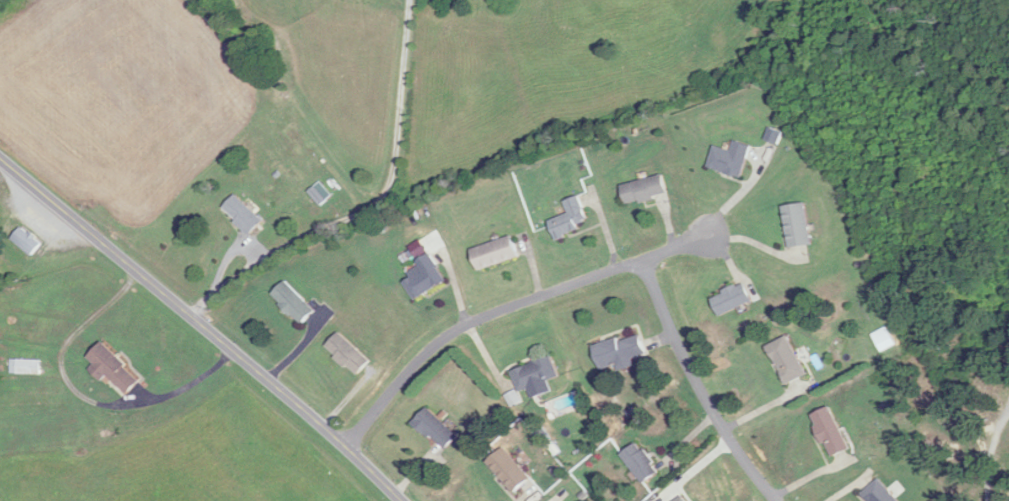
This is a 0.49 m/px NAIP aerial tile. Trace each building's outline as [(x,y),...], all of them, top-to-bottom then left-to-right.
[(733,151),(715,146),(709,168),(743,177),(751,145),(736,141),(733,151)] [(627,204),(668,196),(664,176),(623,184),(627,204)] [(309,192),(321,206),(333,196),(321,182),(309,192)] [(250,235),(264,221),(236,195),(223,208),(250,235)] [(550,221),(557,240),(580,231),(577,224),(589,220),(580,196),(566,202),(570,213),(550,221)] [(783,207),(791,248),(813,244),(805,203),(783,207)] [(34,256),(43,242),(21,227),(12,241),(34,256)] [(473,249),(479,270),(520,257),(513,236),(473,249)] [(447,282),(432,254),(417,262),(423,273),(406,282),(415,300),(447,282)] [(273,295),(302,324),(316,311),(286,281),(273,295)] [(753,300),(744,283),(712,299),(722,317),(753,300)] [(357,376),(371,361),(341,333),(327,347),(357,376)] [(601,369),(618,364),(620,371),(635,367),(632,358),(646,354),(640,333),(594,346),(601,369)] [(770,345),(786,384),(806,376),(791,337),(770,345)] [(127,394),(141,379),(103,342),(88,358),(95,365),(89,371),(101,382),(107,375),(127,394)] [(513,372),(521,392),(560,376),(552,356),(513,372)] [(42,359),(11,359),(11,375),(42,375),(42,359)] [(850,450),(831,407),(813,415),(831,458),(850,450)] [(444,451),(458,437),(428,408),(415,422),(444,451)] [(622,455),(645,484),(661,472),(639,443),(622,455)] [(516,493),(532,479),(505,448),(488,463),(516,493)] [(883,479),(865,490),(872,500),(898,500),(883,479)]
